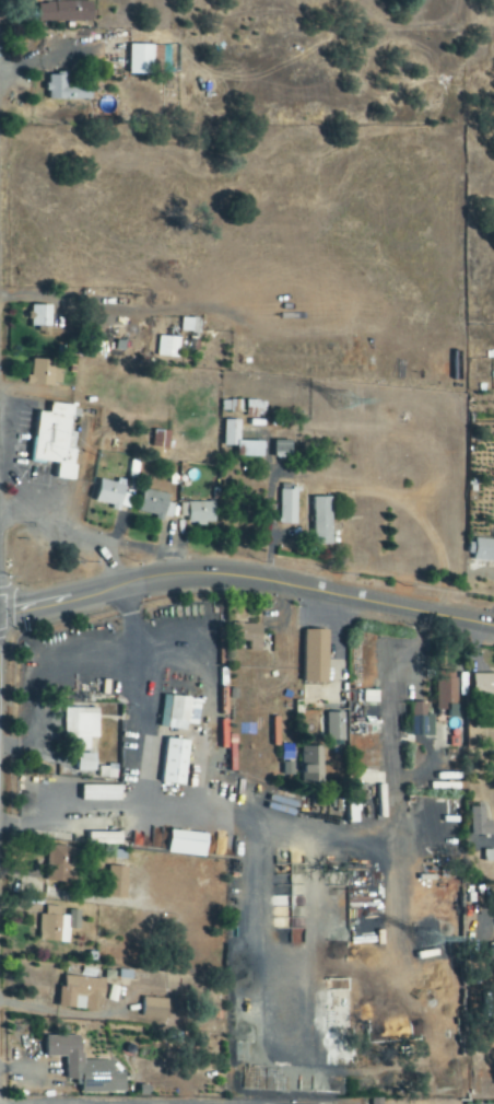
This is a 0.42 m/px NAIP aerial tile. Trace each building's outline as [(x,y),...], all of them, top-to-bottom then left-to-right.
[(94,3),(39,3),(39,24),(94,23),(94,3)] [(130,76),(153,77),(153,47),(130,46),(130,76)] [(93,102),(93,87),(68,86),(68,76),(50,76),(49,101),(93,102)] [(31,327),(51,327),(52,305),(31,305),(31,327)] [(200,333),(201,319),(182,318),(181,332),(200,333)] [(177,359),(180,339),(160,336),(158,356),(177,359)] [(26,377),(26,384),(62,386),(63,361),(32,359),(31,377),(26,377)] [(245,417),(265,418),(265,402),(246,401),(245,417)] [(39,412),(34,461),(59,464),(57,479),(73,481),(79,433),(72,433),(75,406),(51,403),(50,413),(39,412)] [(263,457),(263,442),(238,442),(239,421),(223,420),(222,447),(237,447),(236,457),(263,457)] [(153,446),(168,449),(171,433),(156,430),(153,446)] [(292,441),(275,441),(275,458),(292,458),(292,441)] [(125,484),(99,479),(94,503),(119,509),(120,507),(128,508),(131,495),(123,494),(125,484)] [(137,515),(164,520),(169,495),(142,489),(137,515)] [(280,524),(297,525),(298,491),(281,490),(280,524)] [(332,497),(313,497),(314,545),(333,545),(332,497)] [(180,517),(188,517),(188,524),(216,523),(216,502),(180,503),(180,517)] [(472,540),(471,562),(493,563),(493,541),(472,540)] [(263,624),(232,623),(231,643),(251,644),(250,651),(262,652),(263,624)] [(306,683),(329,683),(330,630),(306,630),(306,683)] [(472,675),(472,695),(493,694),(493,675),(472,675)] [(199,726),(202,699),(163,696),(160,729),(188,731),(188,725),(199,726)] [(425,703),(410,703),(411,737),(434,736),(433,715),(425,715),(425,703)] [(65,738),(78,738),(78,750),(90,750),(90,738),(99,739),(100,717),(116,717),(116,705),(97,704),(97,709),(66,708),(65,738)] [(327,743),(346,743),(345,712),(327,713),(327,743)] [(192,742),(169,738),(162,783),(185,786),(192,742)] [(323,747),(300,747),(300,750),(284,750),(284,782),(322,783),(323,747)] [(96,772),(97,755),(78,754),(78,772),(96,772)] [(121,801),(121,787),(82,786),(82,801),(121,801)] [(471,808),(473,837),(493,836),(493,830),(493,822),(486,822),(486,807),(471,808)] [(208,833),(170,832),(169,855),(207,857),(208,833)] [(122,833),(87,834),(87,847),(122,845),(122,833)] [(46,882),(77,883),(78,848),(48,846),(46,882)] [(107,898),(127,899),(128,868),(108,867),(107,898)] [(40,942),(69,943),(69,929),(80,930),(80,913),(60,912),(60,907),(41,906),(40,942)] [(73,1008),(73,997),(84,997),(83,1010),(101,1011),(102,979),(63,977),(63,988),(58,988),(57,1008),(73,1008)] [(126,1094),(126,1074),(115,1074),(115,1061),(83,1061),(83,1037),(44,1037),(44,1057),(66,1058),(66,1083),(82,1083),(82,1094),(126,1094)]
